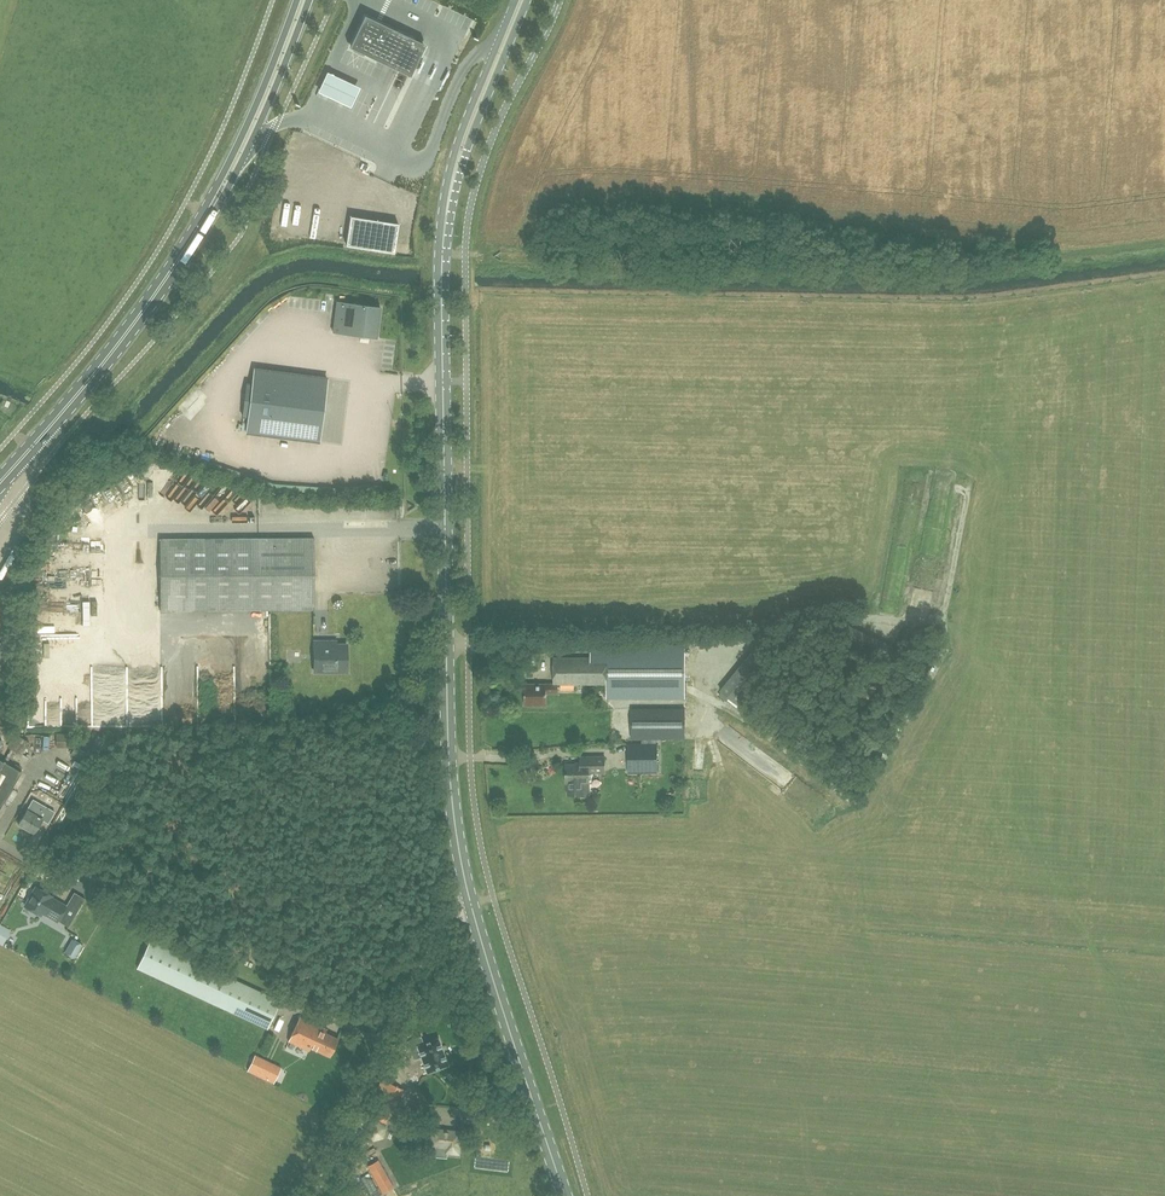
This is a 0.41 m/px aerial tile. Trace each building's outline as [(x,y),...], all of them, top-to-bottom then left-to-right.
[(381,18),(383,13),(371,9),(369,14),(381,18)] [(410,75),(424,46),(417,43),(365,18),(351,47),(403,72),(410,75)] [(349,30),(345,40),(351,42),(355,32),(349,30)] [(360,89),(328,74),(319,94),(351,109),(360,89)] [(429,113),(435,114),(438,103),(432,102),(429,113)] [(311,158),(316,153),(308,142),(302,146),(311,158)] [(351,153),(347,166),(359,170),(364,158),(351,153)] [(329,161),(323,164),(329,174),(334,171),(329,161)] [(346,245),(395,253),(399,224),(351,216),(346,245)] [(567,249),(567,239),(557,239),(557,249),(567,249)] [(359,334),(370,321),(376,322),(378,308),(382,309),(383,308),(356,305),(356,304),(337,302),(333,332),(353,335),(353,333),(359,334)] [(248,422),(321,431),(326,389),(253,379),(252,385),(247,384),(242,416),(248,416),(248,422)] [(266,511),(268,505),(253,501),(251,508),(266,511)] [(24,533),(30,517),(24,515),(18,531),(24,533)] [(161,611),(315,610),(314,537),(161,539),(161,611)] [(770,634),(719,692),(738,708),(788,650),(770,634)] [(314,672),(347,671),(347,642),(337,642),(337,639),(314,639),(314,672)] [(133,646),(136,661),(145,659),(141,644),(133,646)] [(554,658),(554,684),(558,684),(571,684),(607,686),(607,697),(683,697),(685,646),(592,645),(592,658),(554,658)] [(12,652),(4,646),(1,649),(0,648),(0,666),(12,652)] [(558,693),(558,684),(554,684),(525,684),(525,705),(547,705),(547,693),(558,693)] [(632,738),(686,738),(686,709),(632,709),(632,738)] [(30,742),(16,734),(7,748),(21,757),(30,742)] [(658,763),(658,743),(629,744),(629,763),(658,763)] [(89,753),(75,746),(70,756),(83,763),(89,753)] [(690,756),(691,770),(701,769),(701,756),(690,756)] [(567,764),(566,783),(568,783),(568,795),(584,795),(584,783),(590,783),(590,780),(590,773),(605,773),(605,758),(581,757),(581,765),(567,764)] [(0,760),(0,809),(22,772),(0,760)] [(49,779),(46,785),(57,791),(60,785),(49,779)] [(8,800),(16,804),(21,790),(13,787),(8,800)] [(55,812),(34,800),(19,825),(34,834),(43,820),(49,823),(55,812)] [(56,923),(58,921),(69,927),(85,899),(74,892),(66,906),(51,898),(52,896),(35,887),(24,906),(41,916),(42,915),(56,923)] [(281,1002),(229,976),(153,937),(139,965),(268,1029),(281,1002)] [(80,947),(71,942),(63,954),(71,960),(80,947)] [(311,1048),(330,1057),(338,1040),(326,1034),(327,1031),(300,1018),(289,1042),(310,1052),(311,1048)] [(421,1036),(407,1041),(414,1060),(421,1057),(427,1071),(427,1073),(428,1072),(446,1065),(446,1066),(448,1065),(447,1064),(438,1039),(438,1038),(437,1039),(423,1044),(421,1036)] [(248,1071),(265,1079),(273,1063),(255,1055),(248,1071)] [(388,1084),(376,1113),(380,1114),(377,1121),(367,1124),(366,1135),(376,1141),(384,1136),(387,1127),(403,1090),(388,1084)] [(446,1153),(459,1154),(461,1132),(432,1129),(430,1145),(446,1147),(446,1153)] [(367,1166),(377,1185),(389,1179),(379,1159),(367,1166)]
